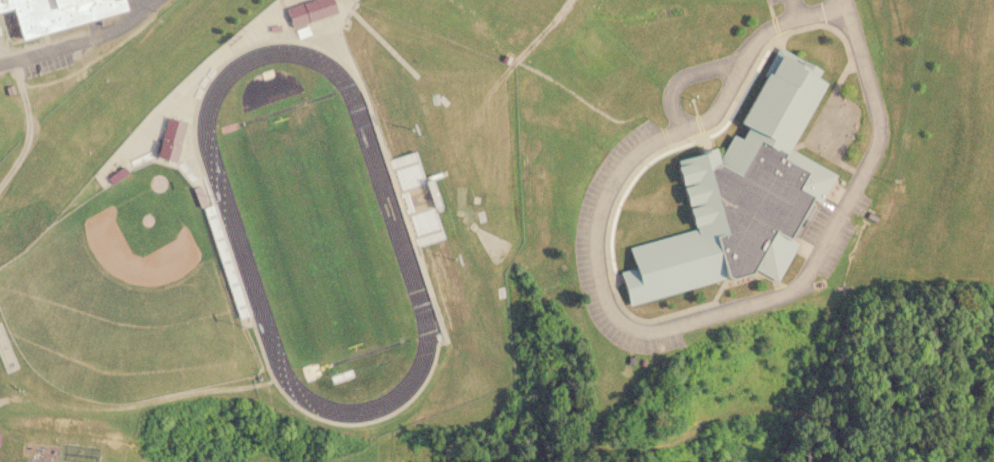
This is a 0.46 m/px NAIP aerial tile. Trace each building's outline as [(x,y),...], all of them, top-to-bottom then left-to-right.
[(10,9),(16,36),(124,11),(121,0),(0,0),(0,11),(10,9)] [(290,24),(336,12),(333,0),(304,0),(285,5),(290,24)] [(778,278),(795,242),(787,238),(805,199),(809,199),(820,204),(835,172),(788,150),(821,80),(812,76),(817,67),(780,50),(773,51),(739,122),(745,125),(741,134),(728,137),(716,163),(713,149),(675,156),(688,233),(628,243),(632,268),(620,270),(625,298),(764,274),(774,279),(778,278)] [(174,139),(181,125),(163,117),(157,131),(174,139)]
